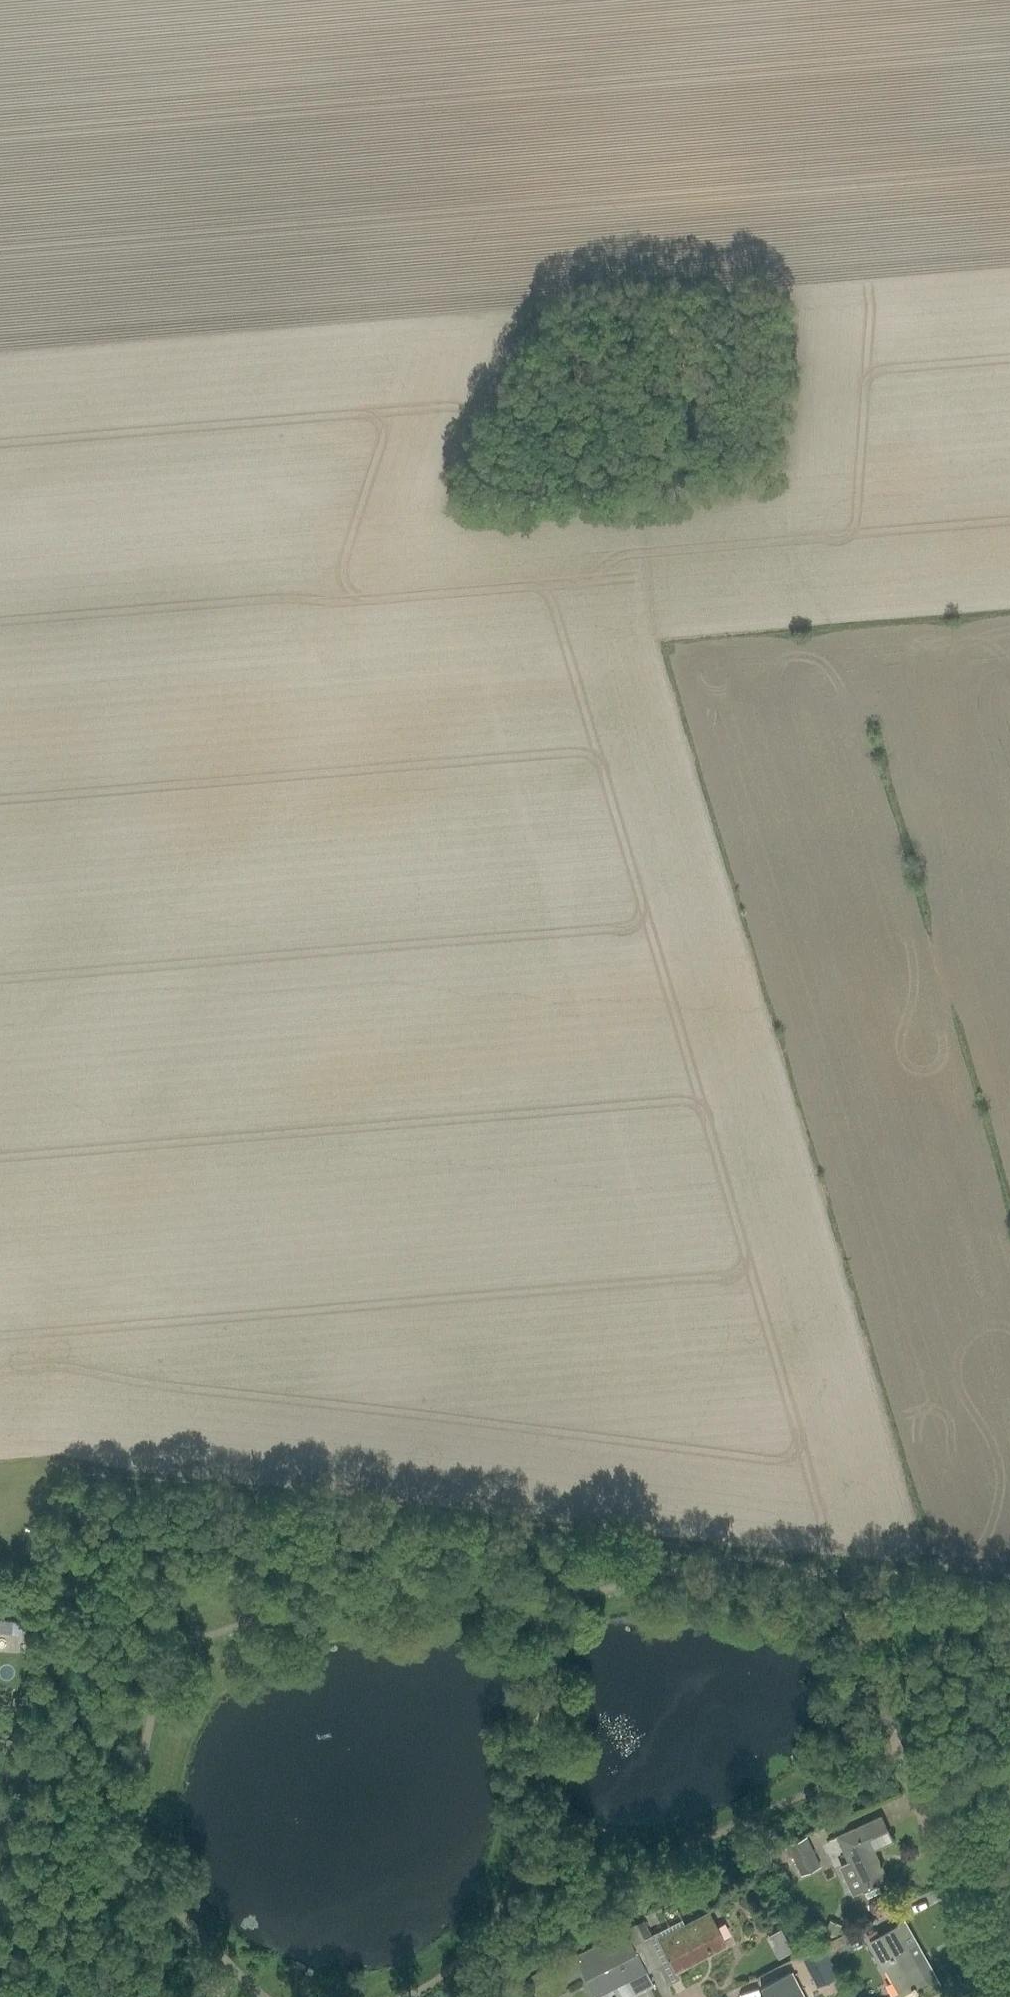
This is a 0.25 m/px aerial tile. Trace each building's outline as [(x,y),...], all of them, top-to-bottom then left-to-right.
[(3,1616),(4,1634),(31,1633),(30,1615),(3,1616)] [(876,1846),(895,1837),(884,1814),(841,1834),(853,1860),(840,1866),(853,1893),(890,1876),(876,1846)] [(823,1864),(808,1834),(788,1844),(802,1874),(823,1864)] [(679,1968),(705,1955),(702,1949),(726,1937),(712,1910),(663,1936),(660,1930),(647,1936),(660,1962),(661,1965),(674,1958),(679,1968)] [(843,1924),(831,1919),(827,1930),(839,1934),(843,1924)] [(873,1938),(903,1992),(929,1978),(939,1973),(917,1934),(909,1919),(873,1938)] [(660,1962),(647,1936),(641,1924),(578,1955),(599,1996),(611,1996),(626,1990),(629,1994),(655,1980),(650,1969),(660,1962)] [(847,1932),(825,1942),(831,1955),(853,1945),(847,1932)] [(820,1946),(804,1954),(820,1986),(836,1978),(820,1946)] [(537,1972),(542,1981),(555,1974),(550,1966),(537,1972)] [(799,1982),(793,1970),(769,1983),(774,1993),(765,1996),(794,1996),(789,1987),(799,1982)]
